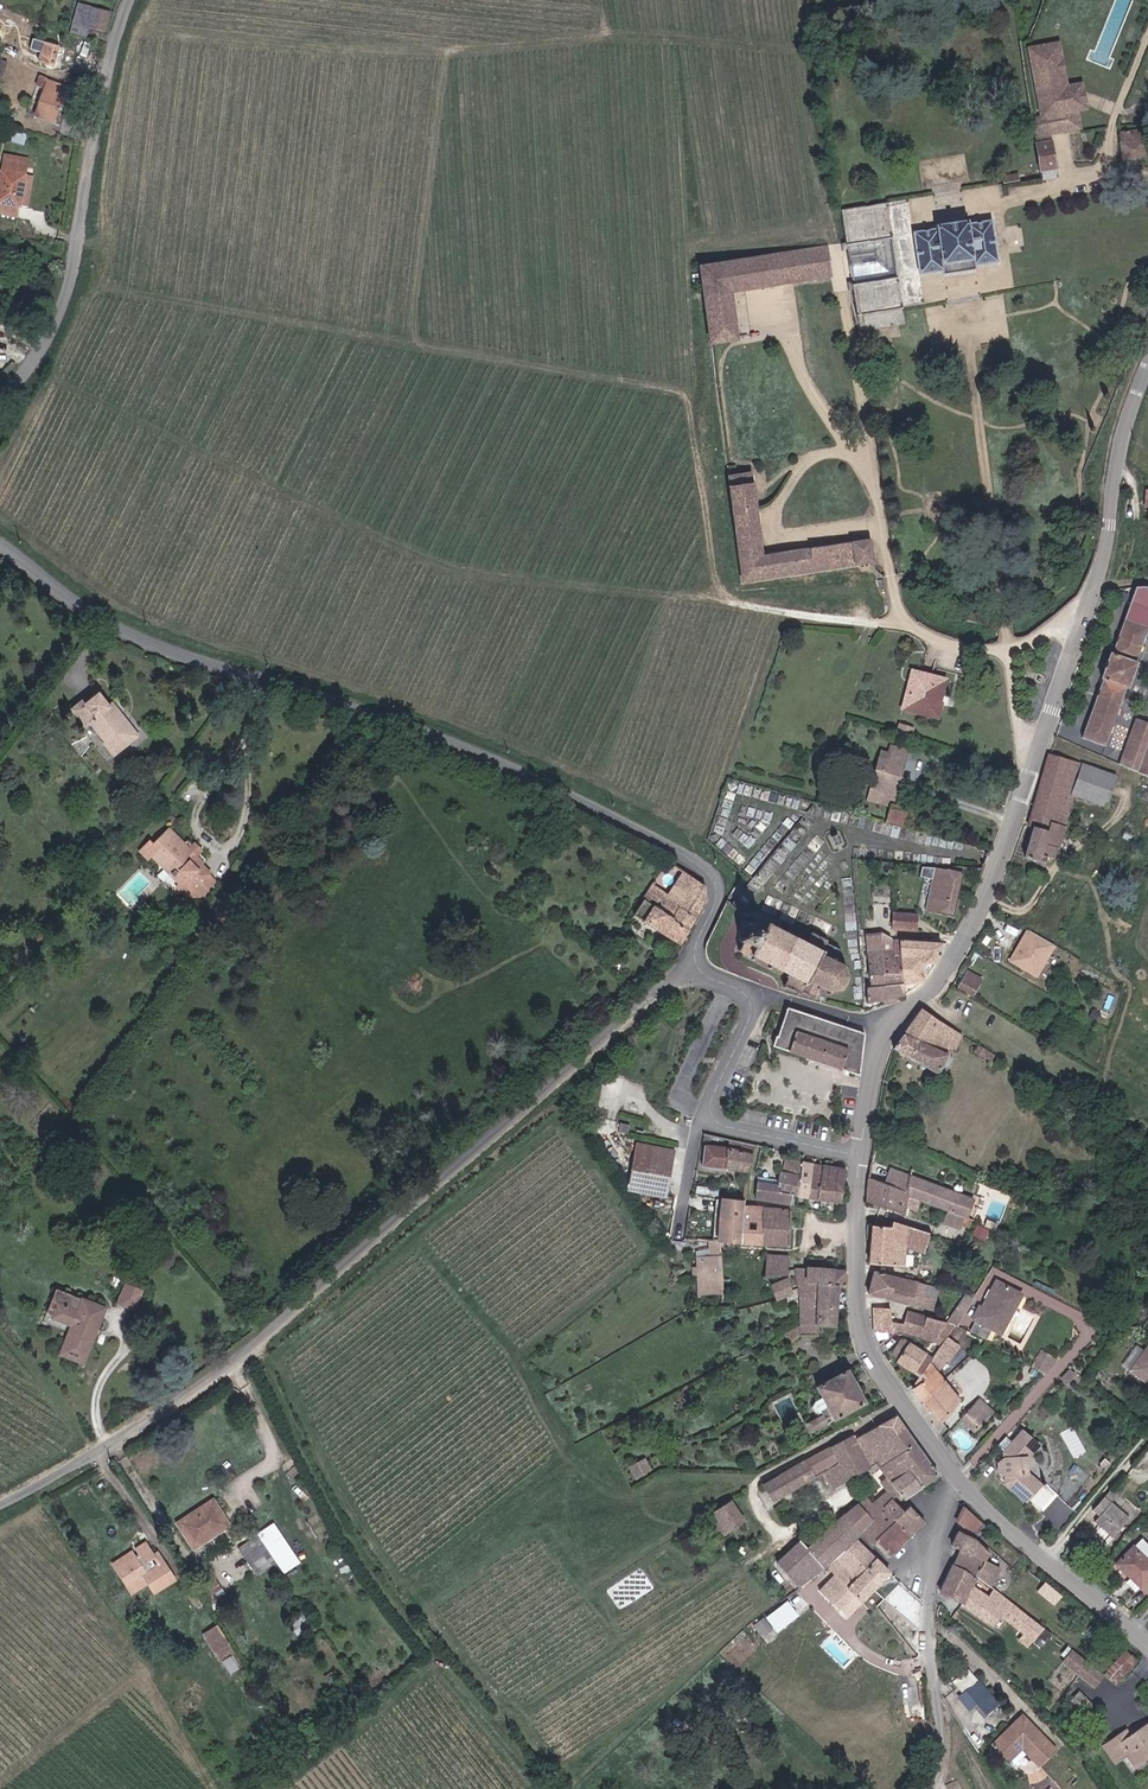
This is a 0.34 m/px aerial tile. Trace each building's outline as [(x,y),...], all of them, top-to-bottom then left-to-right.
[(107,32),(114,13),(82,2),(76,22),(92,27),(107,32)] [(73,31),(89,36),(92,27),(76,22),(73,31)] [(42,61),(56,66),(63,45),(48,40),(42,61)] [(61,107),(68,87),(45,80),(46,77),(40,76),(37,86),(46,89),(38,115),(57,121),(61,107)] [(1029,89),(1034,124),(1075,117),(1091,115),(1089,101),(1077,103),(1074,82),(1029,89)] [(68,85),(68,87),(61,107),(70,110),(77,88),(68,85)] [(1077,128),(1075,117),(1034,124),(1042,170),(1057,167),(1052,132),(1077,128)] [(1121,138),(1143,135),(1142,126),(1120,130),(1121,138)] [(1146,154),(1143,135),(1121,138),(1124,157),(1146,154)] [(6,166),(29,169),(30,158),(7,155),(6,166)] [(29,169),(6,166),(0,206),(0,208),(22,212),(29,169)] [(1007,175),(1008,182),(1023,180),(1022,172),(1007,175)] [(889,201),(843,208),(849,244),(894,237),(889,201)] [(938,225),(913,229),(918,267),(920,268),(920,274),(924,278),(939,275),(940,274),(941,273),(941,271),(942,270),(941,265),(943,265),(942,256),(974,252),(976,261),(977,266),(981,270),(997,268),(998,265),(998,258),(1000,258),(993,218),(970,221),(969,216),(937,220),(938,225)] [(835,275),(830,246),(724,263),(728,292),(835,275)] [(855,285),(862,330),(907,324),(900,278),(855,285)] [(727,474),(743,582),(873,563),(870,540),(765,554),(753,471),(727,474)] [(1142,584),(1134,585),(1128,600),(1147,607),(1147,586),(1142,584)] [(1128,600),(1122,617),(1146,626),(1147,626),(1147,607),(1128,600)] [(1100,676),(1079,734),(1103,743),(1124,686),(1127,687),(1137,660),(1134,659),(1146,626),(1122,617),(1110,650),(1106,648),(1097,675),(1100,676)] [(916,691),(922,670),(914,667),(907,688),(916,691)] [(948,677),(922,670),(916,691),(907,688),(903,705),(939,715),(947,686),(945,686),(948,677)] [(96,693),(72,712),(84,728),(89,724),(106,746),(104,749),(111,758),(137,737),(113,705),(108,709),(96,693)] [(898,733),(913,737),(916,727),(901,722),(898,733)] [(1140,738),(1135,736),(1123,765),(1129,767),(1140,738)] [(888,758),(880,755),(870,792),(893,798),(906,753),(891,749),(888,758)] [(1083,764),(1049,753),(1026,825),(1034,828),(1024,859),(1044,866),(1047,858),(1053,860),(1060,837),(1049,833),(1053,819),(1065,822),(1074,793),(1083,764)] [(1117,775),(1083,764),(1074,793),(1108,804),(1117,775)] [(890,807),(887,821),(904,825),(908,811),(890,807)] [(1068,823),(1065,822),(1053,819),(1049,833),(1060,837),(1063,838),(1068,823)] [(191,895),(204,894),(219,881),(204,864),(211,858),(192,838),(187,842),(174,827),(157,842),(154,839),(142,850),(149,858),(154,854),(191,895)] [(705,885),(672,863),(636,912),(643,915),(639,921),(679,945),(708,901),(705,885)] [(962,872),(928,865),(927,871),(931,872),(924,910),(954,916),(962,872)] [(916,929),(917,913),(893,911),(891,926),(916,929)] [(809,942),(751,915),(734,949),(791,978),(787,988),(818,998),(819,993),(830,995),(830,998),(834,998),(834,994),(841,989),(845,991),(847,987),(844,985),(847,978),(851,978),(850,973),(847,973),(847,966),(848,963),(846,961),(844,963),(837,958),(841,949),(828,943),(830,940),(814,931),(809,942)] [(1038,977),(1057,944),(1028,927),(1008,959),(1038,977)] [(940,940),(891,938),(888,931),(865,933),(868,1003),(902,992),(900,982),(923,981),(923,961),(938,961),(940,940)] [(975,993),(983,977),(970,970),(962,986),(975,993)] [(866,1033),(787,1008),(774,1047),(813,1060),(860,1075),(866,1033)] [(919,1009),(895,1049),(939,1075),(949,1058),(944,1055),(950,1046),(955,1049),(963,1035),(919,1009)] [(997,1068),(1001,1061),(980,1046),(976,1053),(997,1068)] [(1025,1094),(1031,1085),(1020,1076),(1012,1084),(1025,1094)] [(631,1133),(631,1124),(621,1123),(620,1132),(631,1133)] [(661,1139),(662,1130),(654,1130),(653,1138),(661,1139)] [(757,1147),(730,1140),(728,1147),(705,1145),(702,1166),(748,1170),(757,1147)] [(669,1194),(675,1149),(637,1144),(631,1189),(669,1194)] [(799,1196),(803,1164),(780,1160),(777,1182),(760,1179),(757,1198),(792,1203),(793,1195),(799,1196)] [(808,1197),(813,1165),(803,1164),(799,1196),(808,1197)] [(846,1170),(813,1165),(808,1197),(842,1202),(846,1170)] [(974,1198),(894,1168),(887,1186),(920,1198),(967,1216),(974,1198)] [(920,1198),(887,1186),(870,1179),(868,1201),(904,1213),(907,1206),(915,1208),(920,1198)] [(723,1213),(721,1240),(721,1242),(742,1244),(744,1207),(745,1199),(710,1197),(709,1212),(723,1213)] [(744,1207),(742,1244),(790,1247),(792,1210),(744,1207)] [(924,1254),(928,1234),(892,1224),(891,1228),(873,1226),(869,1264),(903,1265),(904,1250),(924,1254)] [(697,1293),(721,1292),(721,1242),(709,1241),(710,1254),(698,1255),(697,1293)] [(788,1277),(788,1270),(789,1256),(769,1255),(769,1276),(788,1277)] [(790,1330),(795,1338),(804,1333),(820,1333),(820,1326),(835,1327),(838,1286),(847,1286),(848,1270),(797,1267),(802,1297),(802,1324),(790,1330)] [(875,1272),(869,1296),(892,1302),(898,1277),(875,1272)] [(898,1277),(892,1302),(913,1307),(919,1283),(902,1278),(898,1277)] [(772,1284),(775,1298),(777,1298),(793,1294),(790,1280),(772,1284)] [(998,1331),(1013,1306),(1014,1306),(1021,1293),(1000,1281),(995,1291),(991,1289),(987,1297),(989,1298),(984,1307),(982,1306),(975,1318),(978,1319),(972,1330),(988,1339),(994,1328),(998,1331)] [(942,1293),(943,1288),(919,1283),(913,1307),(932,1311),(936,1292),(942,1293)] [(142,1290),(126,1284),(118,1304),(135,1310),(142,1290)] [(83,1367),(104,1309),(54,1290),(46,1314),(52,1316),(51,1320),(71,1328),(59,1358),(83,1367)] [(957,1326),(974,1296),(967,1292),(949,1322),(957,1326)] [(903,1329),(917,1332),(942,1346),(938,1354),(950,1362),(960,1345),(949,1340),(957,1326),(949,1322),(912,1312),(910,1312),(906,1323),(893,1322),(894,1309),(875,1308),(874,1331),(893,1334),(903,1329)] [(933,1357),(904,1339),(894,1354),(900,1358),(898,1361),(921,1377),(930,1361),(933,1357)] [(1136,1344),(1122,1365),(1129,1369),(1143,1349),(1136,1344)] [(1048,1373),(1057,1357),(1041,1348),(1032,1364),(1048,1373)] [(1130,1377),(1147,1387),(1147,1348),(1130,1377)] [(914,1394),(937,1424),(960,1400),(943,1380),(930,1361),(921,1377),(910,1388),(914,1394)] [(864,1403),(848,1371),(816,1388),(832,1421),(864,1403)] [(1065,1392),(1073,1384),(1068,1379),(1060,1388),(1065,1392)] [(978,1400),(967,1411),(982,1425),(992,1413),(978,1400)] [(982,1425),(967,1411),(962,1417),(976,1430),(982,1425)] [(824,1414),(808,1421),(812,1431),(828,1424),(824,1414)] [(938,1476),(898,1416),(856,1438),(872,1465),(877,1462),(887,1477),(896,1492),(901,1500),(938,1476)] [(1004,1450),(1004,1459),(1001,1462),(1002,1473),(1005,1476),(1006,1482),(1026,1500),(1040,1484),(1031,1476),(1029,1478),(1023,1473),(1021,1457),(1026,1451),(1029,1453),(1037,1444),(1023,1430),(1012,1440),(1004,1450)] [(856,1438),(854,1433),(805,1458),(765,1483),(775,1501),(820,1476),(829,1491),(872,1465),(856,1438)] [(1004,1450),(1012,1440),(1006,1434),(997,1445),(1004,1450)] [(1029,1478),(1031,1476),(1026,1472),(1024,1458),(1029,1453),(1026,1451),(1021,1457),(1023,1473),(1029,1478)] [(648,1457),(630,1463),(634,1476),(652,1471),(648,1457)] [(859,1502),(875,1520),(860,1533),(869,1544),(875,1539),(897,1519),(906,1511),(892,1496),(896,1492),(887,1477),(880,1483),(886,1490),(874,1500),(868,1493),(859,1502)] [(1046,1482),(1030,1498),(1042,1510),(1058,1494),(1046,1482)] [(1114,1490),(1094,1510),(1100,1515),(1095,1520),(1112,1535),(1129,1517),(1113,1503),(1120,1496),(1114,1490)] [(215,1500),(195,1513),(197,1516),(180,1527),(195,1549),(230,1525),(215,1500)] [(828,1566),(856,1538),(860,1533),(875,1520),(859,1502),(831,1526),(806,1546),(800,1539),(775,1560),(797,1588),(807,1582),(828,1566)] [(726,1506),(709,1517),(720,1535),(738,1524),(726,1506)] [(897,1519),(910,1534),(924,1521),(911,1506),(906,1511),(897,1519)] [(965,1508),(958,1521),(975,1531),(980,1521),(965,1508)] [(197,1516),(195,1513),(179,1524),(180,1527),(197,1516)] [(897,1519),(875,1539),(888,1553),(910,1534),(897,1519)] [(959,1552),(953,1563),(992,1587),(999,1570),(985,1561),(990,1552),(958,1531),(951,1547),(959,1552)] [(259,1571),(274,1561),(258,1536),(243,1546),(259,1571)] [(861,1601),(890,1571),(875,1557),(856,1538),(828,1566),(835,1573),(818,1591),(839,1611),(855,1595),(861,1601)] [(1120,1566),(1135,1579),(1137,1577),(1147,1588),(1147,1544),(1144,1540),(1120,1566)] [(177,1581),(158,1552),(154,1554),(146,1541),(137,1547),(141,1554),(138,1556),(135,1551),(115,1563),(133,1592),(149,1582),(156,1594),(177,1581)] [(992,1587),(953,1563),(940,1591),(963,1602),(961,1605),(995,1626),(1002,1616),(1022,1633),(1018,1639),(1029,1647),(1044,1627),(992,1587)] [(213,1594),(222,1588),(208,1567),(198,1573),(213,1594)] [(1055,1604),(1062,1594),(1045,1581),(1038,1591),(1055,1604)] [(798,1590),(766,1616),(779,1632),(811,1606),(798,1590)] [(765,1616),(754,1624),(763,1636),(774,1628),(765,1616)] [(233,1651),(218,1627),(204,1637),(219,1660),(233,1651)] [(1125,1647),(1104,1673),(1118,1684),(1138,1658),(1125,1647)] [(1095,1688),(1104,1675),(1071,1652),(1062,1664),(1095,1688)] [(967,1667),(952,1680),(962,1691),(977,1678),(967,1667)] [(969,1711),(975,1706),(985,1718),(1000,1706),(980,1681),(959,1698),(969,1711)] [(1020,1745),(1023,1748),(1041,1765),(1057,1749),(1022,1715),(992,1746),(1006,1759),(1020,1745)] [(1136,1764),(1147,1756),(1147,1724),(1121,1742),(1116,1736),(1101,1746),(1111,1761),(1127,1750),(1136,1764)] [(1009,1762),(1023,1748),(1020,1745),(1006,1759),(1009,1762)] [(949,1788),(963,1788),(958,1778),(947,1783),(949,1788)]
